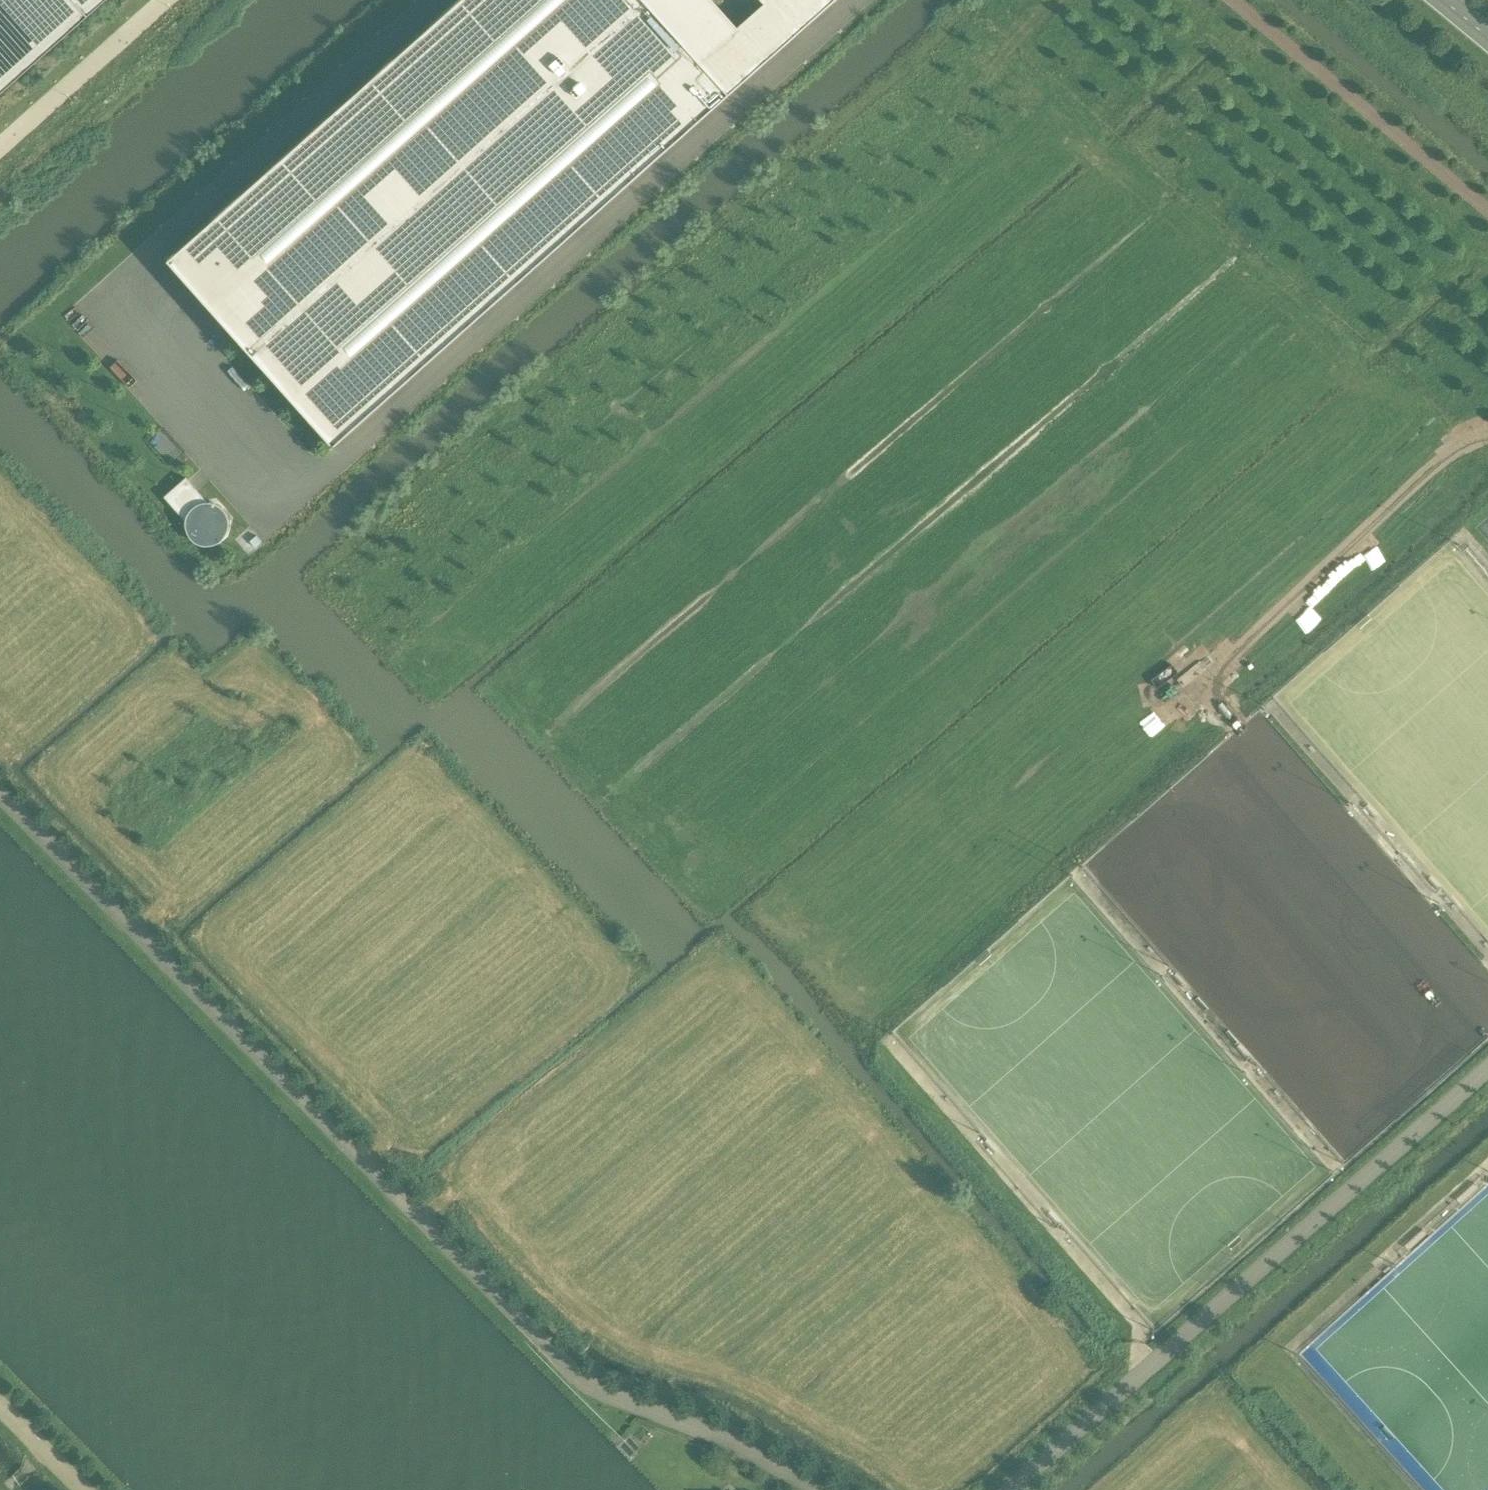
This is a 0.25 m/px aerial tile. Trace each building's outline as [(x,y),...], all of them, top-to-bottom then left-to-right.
[(98,6),(105,0),(0,0),(0,94),(98,6)] [(336,447),(838,0),(463,0),(170,261),(336,447)] [(186,478),(165,496),(187,520),(186,523),(186,525),(186,526),(187,527),(187,528),(188,531),(189,534),(190,536),(191,537),(192,538),(193,539),(196,541),(199,544),(202,545),(204,545),(208,545),(210,545),(211,545),(212,545),(214,545),(216,544),(220,542),(222,540),(225,538),(227,535),(228,532),(229,530),(230,527),(230,525),(230,523),(230,521),(229,519),(229,516),(228,515),(227,512),(225,510),(224,509),(223,508),(222,507),(221,506),(219,505),(217,504),(215,503),(212,502),(210,502),(209,502),(208,502),(186,478)]
